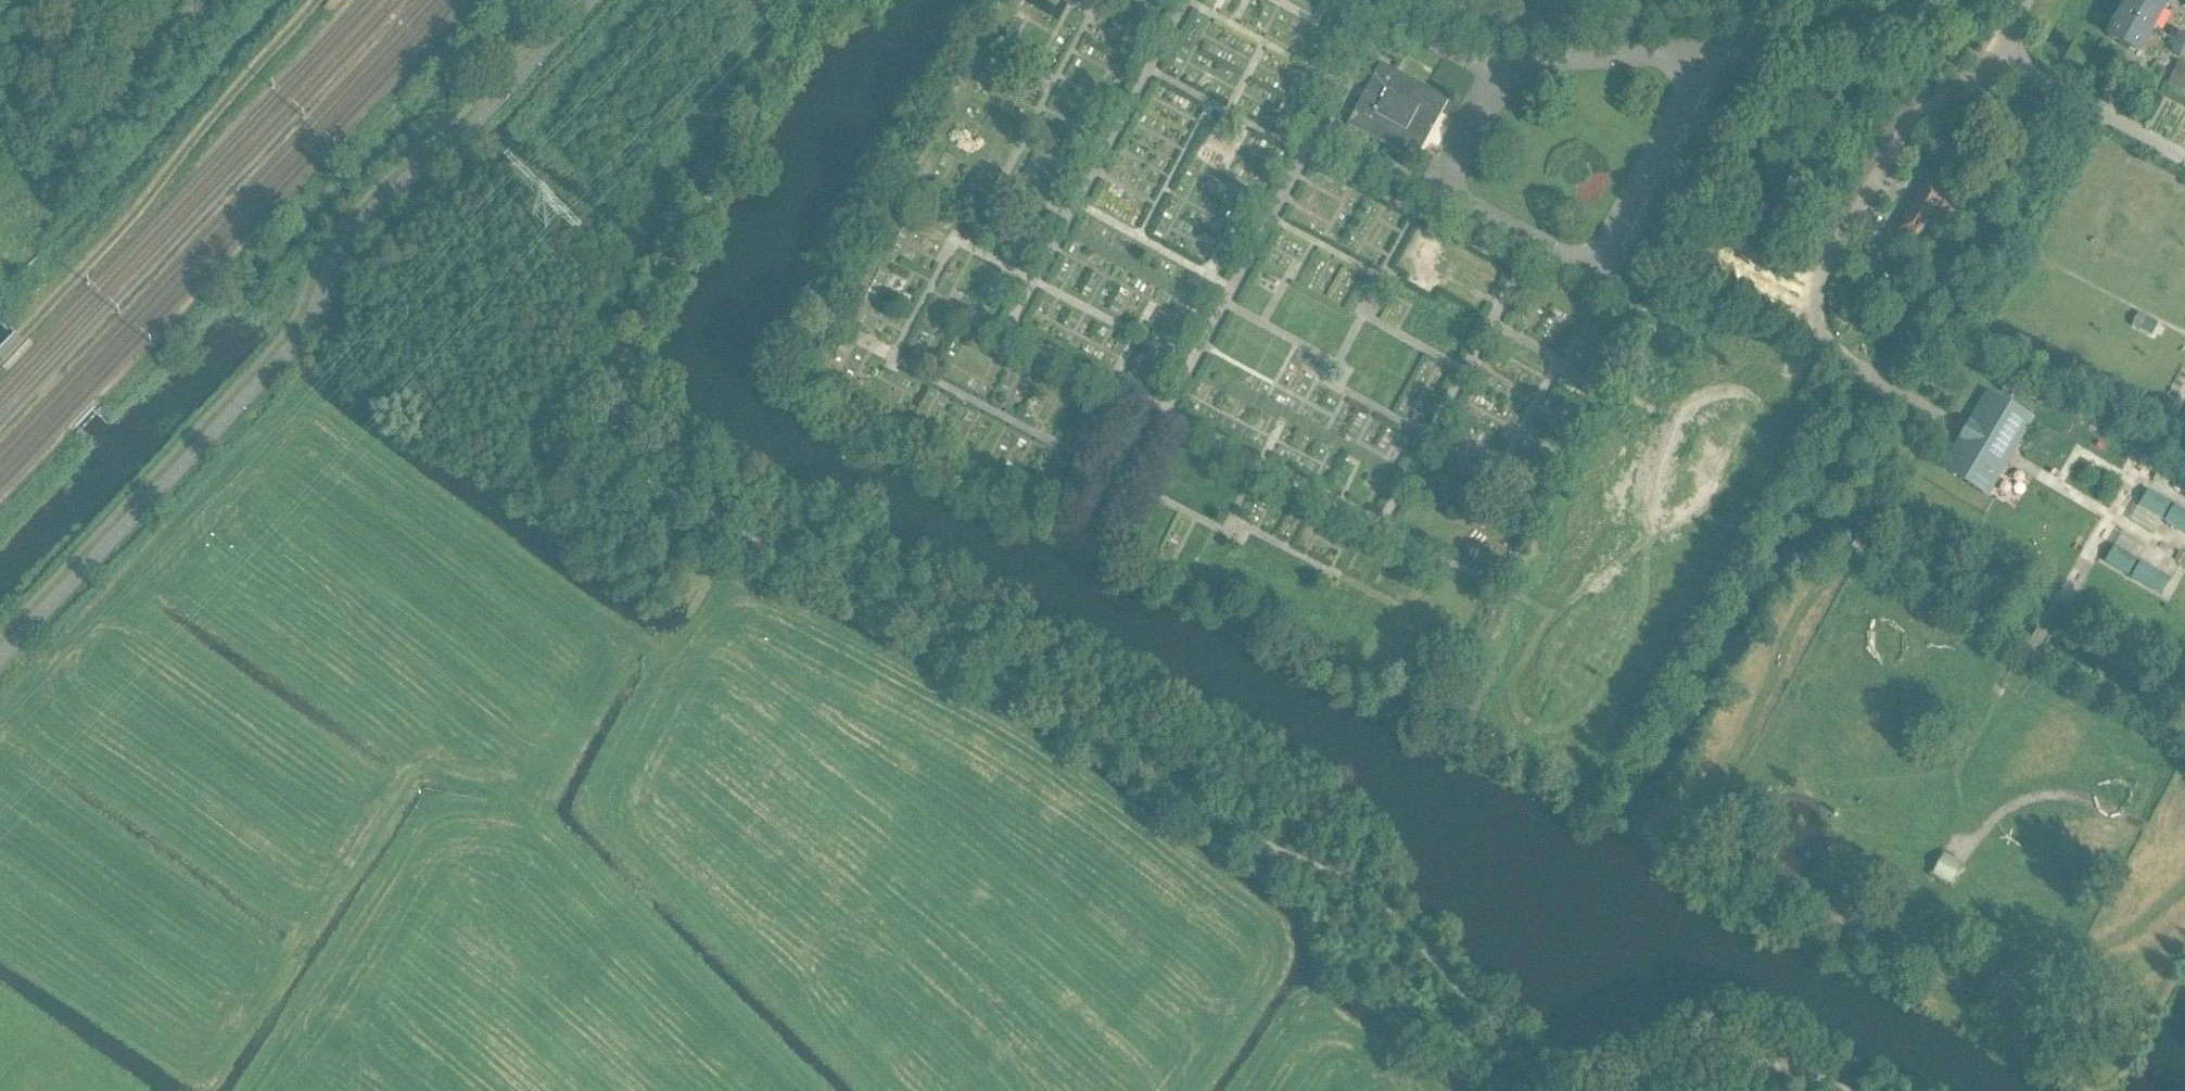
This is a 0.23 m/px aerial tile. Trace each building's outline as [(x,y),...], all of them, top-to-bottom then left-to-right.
[(2121,11),(2152,28),(2166,1),(2164,0),(2127,0),(2121,11)] [(2152,28),(2121,11),(2107,37),(2137,54),(2152,28)] [(2184,49),(2184,37),(2180,34),(2175,44),(2184,49)] [(2175,44),(2170,53),(2184,61),(2184,49),(2175,44)] [(1380,64),(1347,127),(1414,163),(1448,100),(1380,64)] [(2183,91),(2184,86),(2184,71),(2175,67),(2167,83),(2183,91)] [(1926,182),(1896,233),(1916,245),(1918,243),(1931,251),(1958,205),(1945,197),(1947,194),(1926,182)] [(2136,315),(2130,328),(2150,338),(2156,325),(2136,315)] [(1992,398),(1947,474),(1964,484),(1981,494),(2026,418),(2009,408),(1992,398)] [(2147,491),(2138,508),(2160,521),(2170,504),(2147,491)] [(2164,523),(2184,536),(2184,513),(2174,506),(2164,523)] [(2160,521),(2138,508),(2130,522),(2152,535),(2160,521)] [(2122,533),(2114,547),(2136,560),(2145,546),(2122,533)] [(2114,547),(2104,564),(2127,577),(2136,560),(2114,547)] [(2140,563),(2130,580),(2145,588),(2155,571),(2140,563)] [(2170,580),(2155,571),(2145,588),(2160,597),(2170,580)] [(1961,865),(1942,854),(1930,876),(1950,886),(1961,865)]
